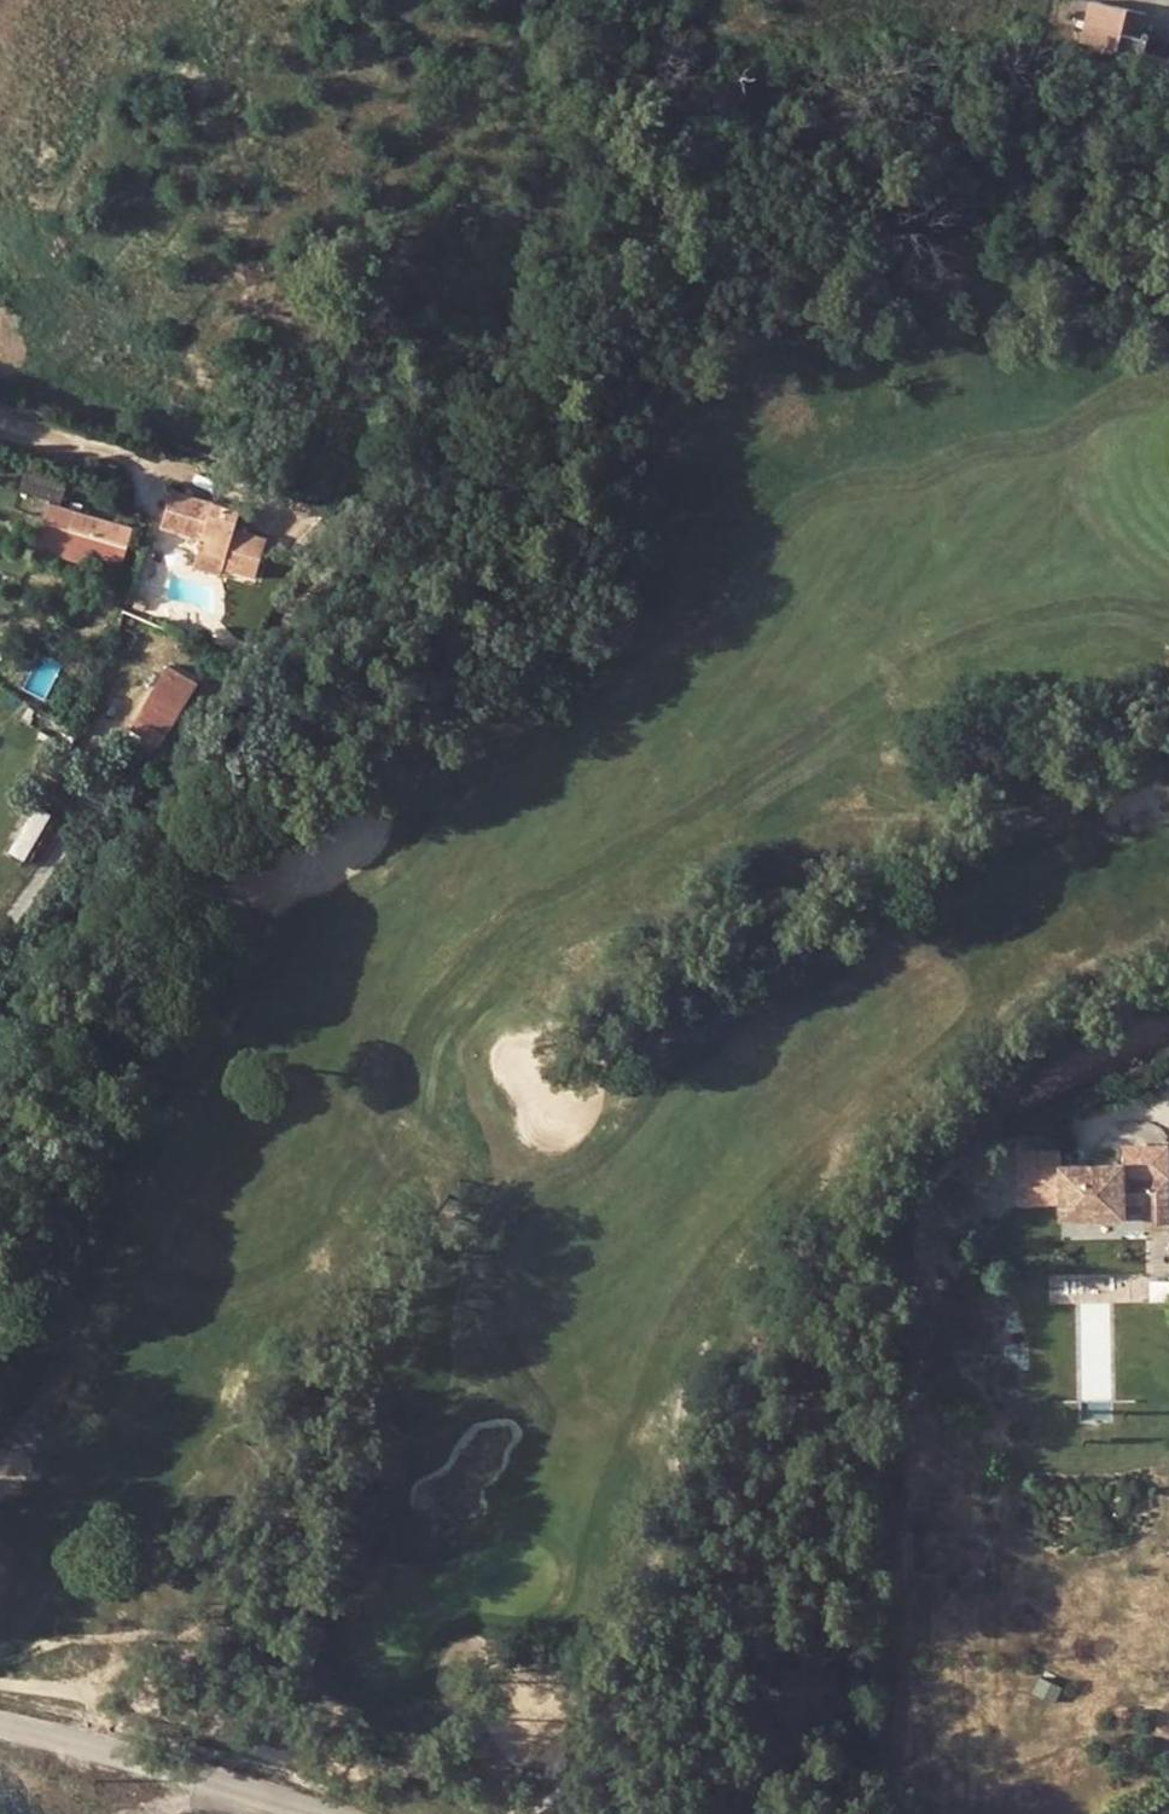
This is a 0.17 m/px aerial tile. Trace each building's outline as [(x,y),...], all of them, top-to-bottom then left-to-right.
[(1155,17),(1090,0),(1088,0),(1077,43),(1144,61),(1155,17)] [(201,549),(231,557),(229,566),(263,574),(274,534),(240,525),(245,508),(174,489),(164,529),(203,538),(201,549)] [(56,506),(47,538),(70,544),(129,558),(137,526),(79,512),(56,506)] [(70,544),(47,538),(42,555),(125,575),(129,558),(70,544)] [(201,549),(197,565),(228,573),(229,566),(231,557),(201,549)] [(156,715),(150,728),(169,738),(196,688),(186,682),(189,678),(170,668),(147,710),(156,715)] [(1125,1150),(1125,1159),(1126,1173),(1168,1173),(1168,1148),(1125,1150)] [(1168,1201),(1168,1173),(1126,1173),(1125,1159),(1061,1161),(1058,1218),(1127,1217),(1127,1201),(1148,1201),(1168,1201)] [(1168,1225),(1168,1201),(1148,1201),(1149,1225),(1168,1225)]
